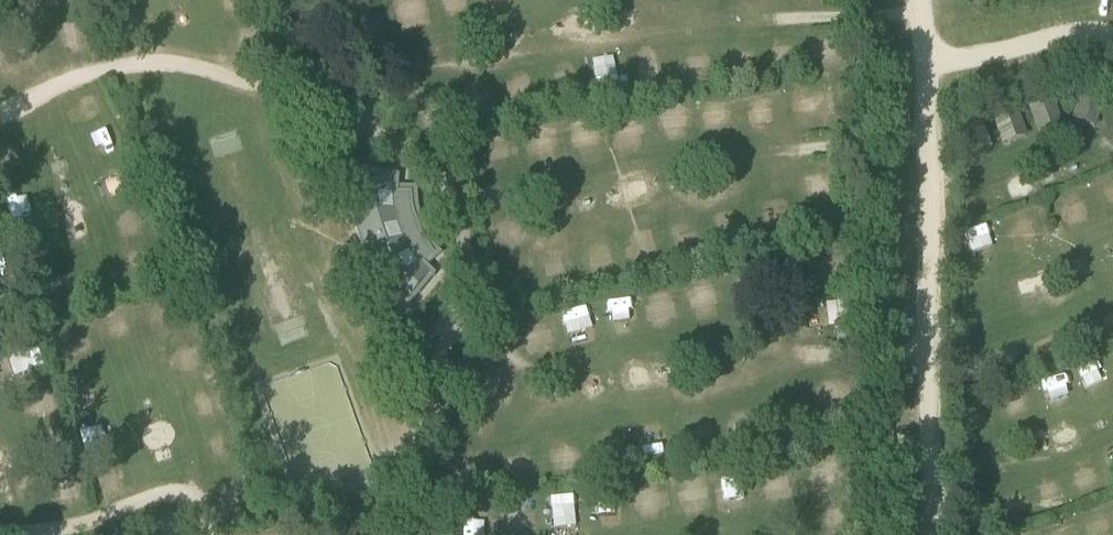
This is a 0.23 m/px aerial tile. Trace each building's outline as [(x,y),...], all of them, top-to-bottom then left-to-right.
[(596,84),(621,82),(619,59),(594,61),(596,84)] [(1082,91),(1075,112),(1097,119),(1104,98),(1082,91)] [(1049,95),(1028,103),(1035,124),(1057,116),(1049,95)] [(1014,107),(993,115),(1001,137),(1022,129),(1014,107)] [(979,120),(958,128),(966,149),(987,141),(979,120)] [(98,136),(103,151),(125,143),(120,128),(98,136)] [(128,162),(108,169),(116,191),(136,184),(128,162)] [(434,274),(423,261),(433,253),(430,249),(426,244),(423,239),(420,234),(418,229),(416,224),(414,219),(413,214),(411,208),(411,202),(410,197),(410,191),(396,191),(397,175),(352,167),(351,174),(351,181),(350,189),(350,196),(351,203),(351,210),(352,217),(354,224),(355,232),(357,238),(360,245),(362,252),(365,259),(369,265),(372,271),(376,277),(380,283),(385,289),(389,295),(394,300),(400,305),(405,310),(434,274)] [(604,300),(608,331),(635,327),(630,296),(604,300)] [(855,303),(822,309),(826,329),(859,323),(855,303)] [(567,335),(588,330),(583,308),(562,313),(567,335)] [(29,416),(58,412),(55,388),(27,391),(29,416)] [(89,451),(118,439),(109,418),(80,430),(89,451)] [(669,453),(666,422),(638,425),(641,456),(669,453)] [(561,470),(560,456),(543,458),(545,472),(561,470)] [(574,526),(573,496),(550,497),(552,528),(574,526)]
